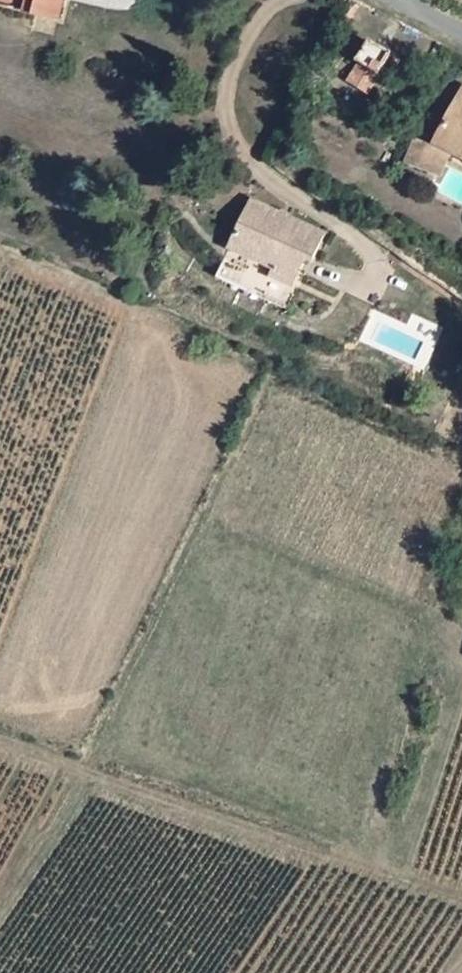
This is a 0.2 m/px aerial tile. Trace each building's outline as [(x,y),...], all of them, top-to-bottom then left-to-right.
[(61,20),(65,0),(0,0),(0,7),(61,20)] [(353,60),(340,79),(360,93),(374,73),(353,60)] [(457,156),(461,149),(461,150),(461,85),(453,80),(423,138),(457,156)] [(393,152),(416,163),(426,143),(405,133),(393,152)] [(441,150),(426,143),(416,163),(429,169),(441,150)] [(291,310),(326,232),(254,197),(222,278),(291,310)]
